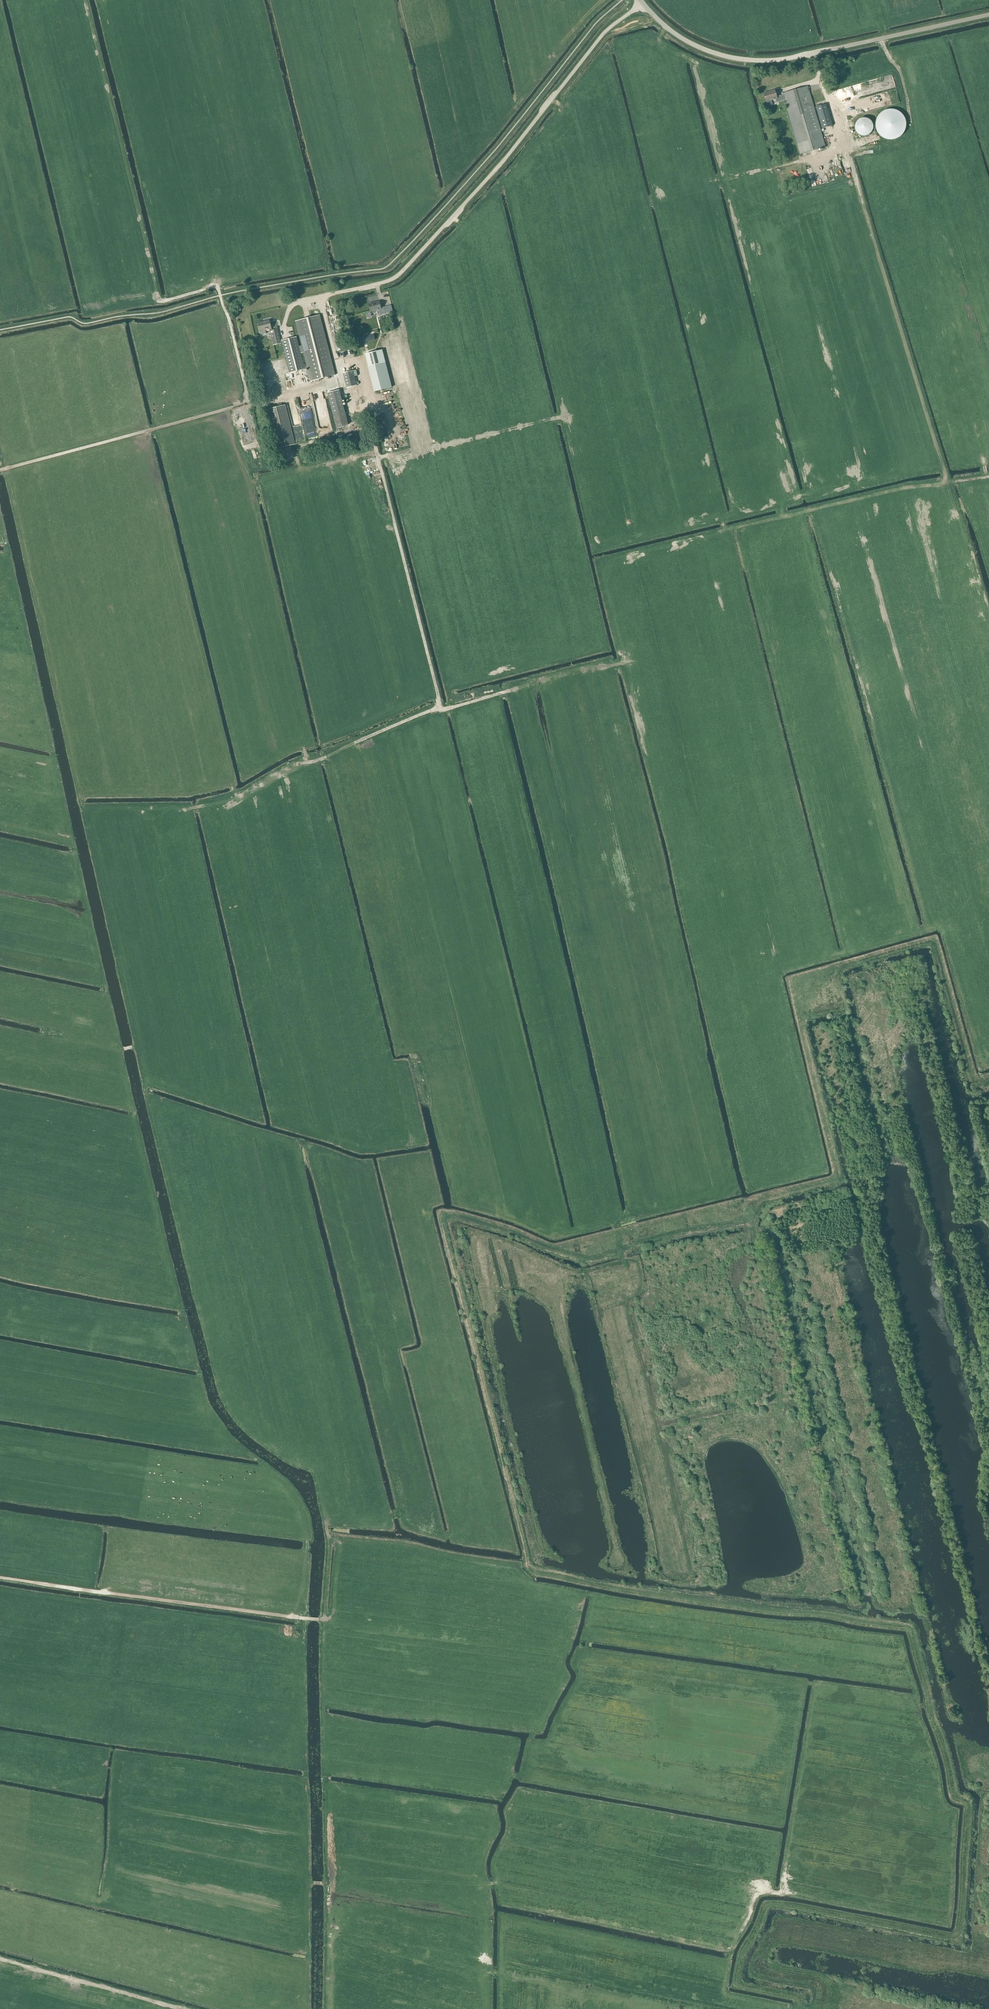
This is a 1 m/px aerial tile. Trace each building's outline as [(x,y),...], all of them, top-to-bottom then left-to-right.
[(825,147),(808,86),(782,94),(782,95),(776,96),(774,90),(764,93),(766,102),(775,99),(776,103),(784,100),(800,154),(825,147)] [(822,128),(832,125),(826,104),(816,107),(822,128)] [(899,112),(896,110),(893,109),(889,109),(886,110),(883,111),(880,113),(878,116),(876,119),(875,123),(875,126),(876,130),(878,133),(880,136),(883,138),(887,139),(890,140),(893,139),(897,138),(900,136),(902,134),(904,131),(905,128),(906,124),(905,121),(904,117),(902,115),(899,112)] [(858,134),(860,135),(863,136),(865,136),(868,135),(870,133),(872,131),(873,128),(872,125),(872,123),(870,120),(868,119),(865,118),(863,118),(860,118),(858,120),(856,122),(855,124),(855,127),(855,129),(856,132),(858,134)] [(381,308),(379,301),(368,304),(370,312),(379,310),(380,315),(393,312),(391,305),(381,308)] [(335,375),(320,315),(295,321),(302,349),(300,349),(296,337),(281,341),(280,341),(277,329),(272,330),(271,329),(269,320),(258,323),(260,332),(270,329),(270,331),(273,345),(281,343),(282,342),(290,373),(305,369),(301,353),(303,353),(311,381),(335,375)] [(375,392),(392,387),(382,350),(366,354),(375,392)] [(347,388),(357,385),(353,371),(343,373),(347,388)] [(336,428),(348,425),(345,412),(339,390),(327,393),(336,428)] [(278,448),(294,444),(285,405),(269,409),(278,448)] [(313,419),(304,421),(307,436),(317,434),(313,419)]
